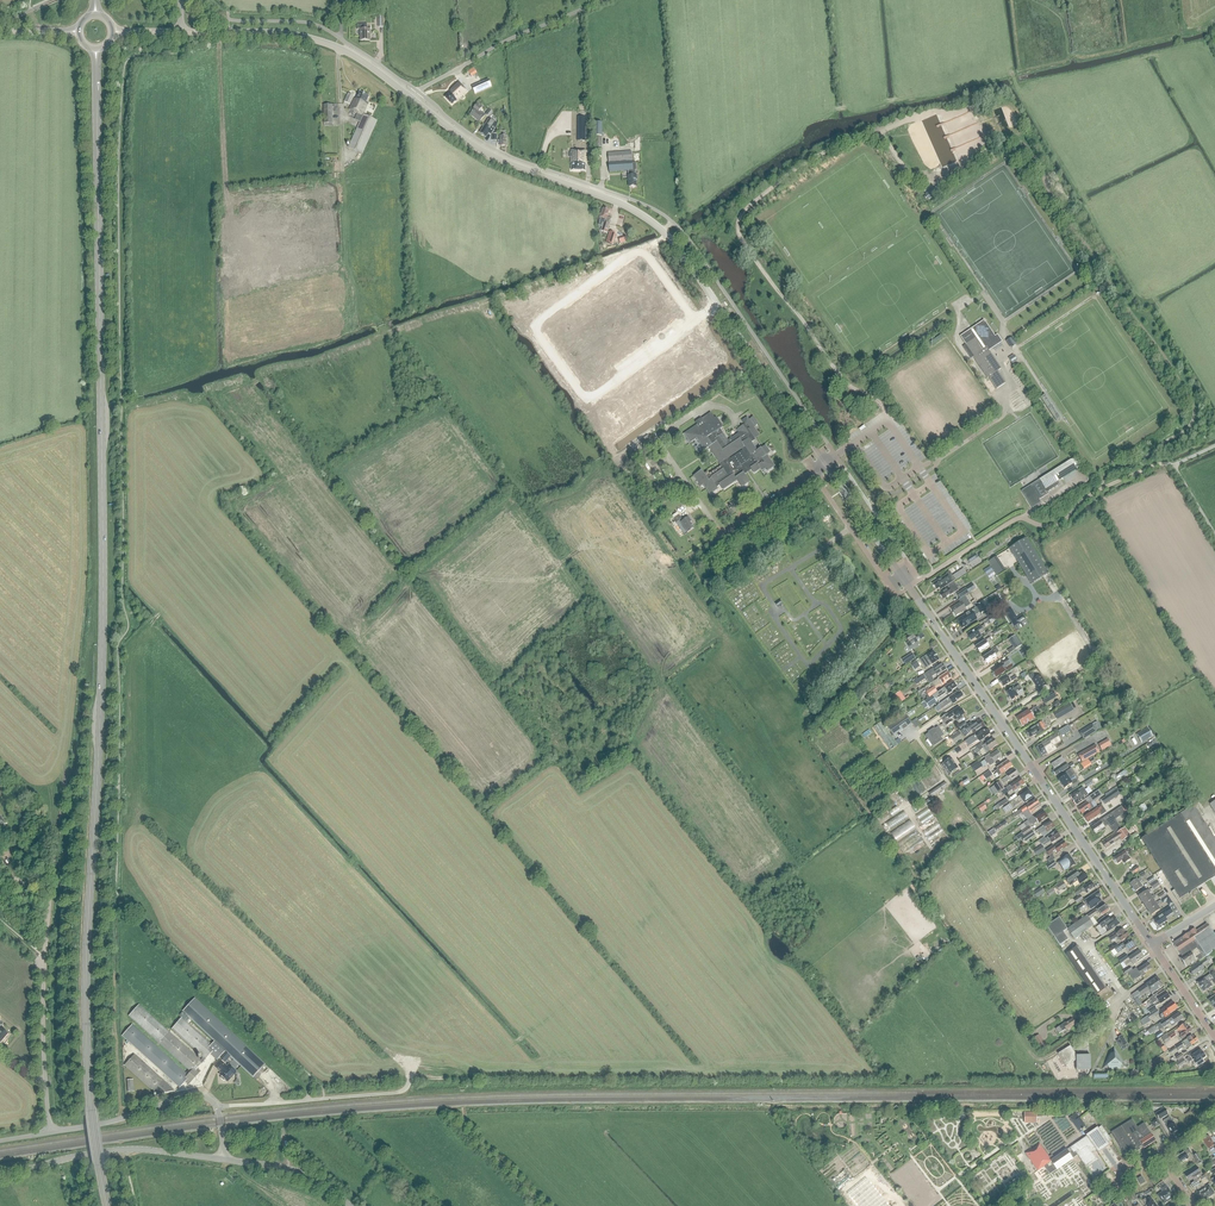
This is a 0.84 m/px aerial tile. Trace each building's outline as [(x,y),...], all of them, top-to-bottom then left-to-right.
[(357,24),(357,30),(360,30),(360,36),(361,36),(361,41),(369,41),(369,36),(370,36),(370,29),(367,29),(367,24),(357,24)] [(482,92),(497,83),(494,78),(483,84),(482,82),(478,85),(482,92)] [(451,79),(441,85),(442,88),(453,82),(451,79)] [(451,92),(445,97),(452,104),(455,101),(455,102),(457,100),(457,101),(467,91),(459,82),(450,90),(451,92)] [(349,147),(362,153),(377,121),(363,114),(368,103),(366,102),(369,96),(360,92),(356,99),(354,98),(349,110),(357,114),(354,119),(360,122),(349,147)] [(348,93),(344,102),(350,104),(354,96),(348,93)] [(473,109),(474,110),(470,115),(479,122),(485,115),(481,112),(481,113),(479,111),(482,107),(477,104),(473,109)] [(323,105),(324,123),(333,123),(332,105),(323,105)] [(578,135),(578,136),(579,141),(582,141),(586,141),(586,135),(585,117),(578,118),(578,135)] [(483,128),(480,133),(481,134),(482,135),(483,136),(486,137),(489,132),(491,134),(496,126),(496,124),(489,119),(487,121),(483,127),(483,128)] [(586,151),(571,150),(571,153),(570,153),(570,158),(571,158),(570,163),(571,163),(571,171),(585,171),(585,163),(586,163),(586,151)] [(629,187),(636,186),(635,180),(637,180),(636,175),(635,170),(636,170),(635,163),(632,163),(631,151),(608,153),(609,172),(628,171),(629,187)] [(937,185),(925,193),(926,195),(924,196),(927,201),(943,190),(940,186),(938,187),(937,185)] [(600,218),(599,225),(602,226),(600,230),(606,232),(609,224),(611,218),(607,216),(609,210),(603,208),(600,218)] [(609,231),(606,242),(612,244),(615,233),(609,231)] [(620,244),(628,241),(627,236),(618,239),(620,244)] [(633,269),(642,281),(649,276),(640,264),(633,269)] [(629,286),(621,275),(616,279),(624,290),(629,286)] [(610,283),(618,294),(624,290),(616,279),(610,283)] [(604,289),(599,293),(607,304),(612,300),(607,293),(604,289)] [(601,308),(607,304),(599,293),(593,297),(601,308)] [(528,305),(520,310),(521,312),(517,314),(523,322),(535,313),(532,309),(536,306),(530,298),(526,301),(528,305)] [(579,305),(587,316),(593,312),(585,301),(579,305)] [(579,305),(574,309),(582,320),(587,316),(579,305)] [(663,306),(657,310),(664,320),(669,316),(663,306)] [(657,310),(652,314),(659,324),(664,320),(657,310)] [(652,314),(647,318),(654,327),(659,324),(652,314)] [(647,318),(641,322),(648,331),(654,327),(647,318)] [(988,377),(996,389),(1005,383),(997,371),(1001,369),(987,347),(990,345),(992,348),(1002,341),(997,334),(995,336),(984,320),(972,327),(960,336),(966,344),(963,346),(971,359),(973,357),(987,378),(988,377)] [(565,328),(559,321),(548,329),(553,336),(565,328)] [(631,330),(625,334),(632,343),(637,339),(631,330)] [(625,334),(620,337),(627,347),(632,343),(625,334)] [(706,334),(699,339),(707,350),(714,345),(706,334)] [(559,345),(563,351),(574,343),(570,337),(559,345)] [(620,337),(615,341),(622,351),(627,347),(620,337)] [(1006,340),(1011,347),(1016,344),(1012,337),(1006,340)] [(615,341),(609,345),(616,355),(622,351),(615,341)] [(574,343),(563,351),(567,356),(578,348),(574,343)] [(687,344),(682,348),(690,358),(695,354),(687,344)] [(682,348),(676,352),(684,362),(690,358),(682,348)] [(588,362),(584,356),(573,364),(577,370),(588,362)] [(670,360),(665,364),(672,374),(678,370),(670,360)] [(592,367),(588,362),(577,370),(581,375),(592,367)] [(665,364),(659,368),(667,378),(672,374),(665,364)] [(648,374),(641,379),(650,390),(657,385),(648,374)] [(635,383),(630,387),(638,398),(643,394),(635,383)] [(630,387),(624,391),(632,402),(638,398),(630,387)] [(1062,416),(1047,394),(1040,399),(1054,421),(1062,416)] [(616,397),(611,401),(619,412),(624,408),(616,397)] [(611,401),(605,405),(613,416),(619,412),(611,401)] [(597,411),(590,416),(598,428),(605,423),(597,411)] [(702,421),(684,434),(690,443),(696,439),(704,450),(708,447),(721,466),(705,476),(701,470),(693,476),(700,486),(703,485),(709,495),(718,489),(716,487),(720,485),(723,489),(737,480),(740,485),(742,484),(743,486),(748,482),(743,474),(751,469),(754,473),(760,468),(762,471),(766,468),(768,470),(773,467),(770,461),(767,455),(770,452),(765,445),(757,451),(751,442),(753,441),(752,440),(759,435),(754,427),(758,424),(753,417),(749,420),(747,417),(742,421),(744,424),(738,428),(739,430),(737,431),(738,433),(728,441),(720,429),(723,427),(716,418),(715,419),(711,412),(701,419),(702,421)] [(648,435),(640,440),(643,445),(651,439),(648,435)] [(1031,487),(1026,490),(1029,495),(1030,494),(1032,498),(1031,498),(1027,500),(1032,508),(1041,503),(1039,500),(1048,494),(1047,492),(1060,484),(1058,481),(1077,470),(1080,468),(1074,458),(1071,460),(1042,478),(1039,480),(1040,482),(1031,487)] [(672,522),(682,536),(693,528),(690,522),(691,521),(688,517),(680,522),(678,518),(672,522)] [(1025,537),(1009,548),(1019,564),(1031,583),(1047,573),(1025,537)] [(978,558),(975,554),(967,559),(970,563),(978,558)] [(996,556),(988,561),(996,575),(1005,570),(996,556)] [(941,589),(949,584),(955,581),(949,572),(946,574),(947,575),(945,577),(944,576),(940,579),(936,582),(933,584),(936,589),(939,587),(941,589)] [(959,572),(953,576),(956,580),(962,576),(959,572)] [(947,586),(948,588),(943,591),(943,592),(939,595),(942,599),(946,597),(947,597),(958,590),(953,582),(947,586)] [(966,588),(956,594),(959,598),(969,593),(966,588)] [(966,610),(965,608),(970,604),(965,596),(959,600),(960,602),(951,608),(955,615),(962,611),(963,612),(966,610)] [(975,620),(974,619),(976,618),(974,616),(979,613),(981,613),(986,611),(982,604),(971,611),(961,617),(962,618),(958,621),(962,627),(966,624),(967,625),(970,624),(969,623),(970,622),(971,621),(972,622),(975,620)] [(1015,614),(1009,618),(1014,626),(1020,623),(1017,617),(1015,614)] [(977,639),(981,637),(977,631),(982,628),(980,626),(976,628),(967,634),(971,640),(976,637),(977,639)] [(915,635),(913,631),(903,638),(911,650),(919,644),(917,641),(924,637),(920,632),(915,635)] [(1015,649),(1021,645),(1015,635),(1008,640),(1015,649)] [(984,641),(976,647),(980,653),(989,647),(987,644),(992,641),(990,637),(984,641)] [(987,664),(996,658),(994,655),(998,652),(996,649),(992,652),(983,658),(987,664)] [(925,669),(930,666),(932,664),(939,660),(933,650),(926,655),(924,657),(919,660),(925,669)] [(911,653),(905,657),(908,662),(915,658),(911,653)] [(993,673),(992,674),(994,676),(995,675),(996,677),(1001,673),(1001,674),(1003,672),(1004,671),(1006,669),(1007,669),(1007,670),(1012,667),(1008,659),(1002,663),(1003,664),(1003,665),(1000,666),(992,672),(993,673)] [(910,664),(913,669),(919,665),(916,660),(910,664)] [(932,669),(929,671),(922,675),(923,675),(924,678),(925,679),(925,680),(931,676),(936,673),(937,675),(946,670),(942,664),(933,670),(932,669)] [(1015,675),(1019,672),(1016,668),(1010,671),(1011,674),(1010,675),(1008,677),(1007,676),(999,681),(1000,682),(1000,683),(1001,684),(1002,684),(1003,687),(1007,684),(1011,682),(1017,678),(1015,675)] [(935,681),(935,680),(932,683),(935,687),(941,683),(942,685),(946,683),(945,682),(951,678),(947,672),(938,678),(935,681)] [(1047,685),(1040,675),(1032,680),(1039,690),(1047,685)] [(932,695),(924,701),(924,702),(927,707),(934,703),(935,700),(947,692),(948,694),(952,692),(951,691),(956,687),(956,686),(956,685),(955,684),(954,684),(953,682),(932,695)] [(1011,700),(1012,701),(1018,696),(1016,693),(1022,689),(1019,685),(1017,682),(1013,685),(1014,687),(1013,688),(1012,688),(1006,692),(1009,697),(1008,697),(1008,698),(1009,700),(1010,700),(1011,700)] [(930,689),(926,692),(929,697),(937,692),(935,688),(931,691),(930,689)] [(1044,704),(1056,697),(1052,691),(1041,698),(1044,704)] [(899,704),(905,700),(900,692),(893,696),(899,704)] [(941,709),(946,705),(951,702),(953,704),(956,702),(956,701),(962,696),(963,695),(961,693),(960,692),(959,692),(958,693),(958,692),(949,698),(943,701),(941,703),(938,705),(941,709)] [(1065,705),(1057,710),(1061,717),(1070,713),(1074,710),(1070,703),(1065,705)] [(1031,710),(1029,711),(1028,710),(1016,718),(1022,726),(1034,718),(1033,717),(1034,716),(1040,712),(1036,706),(1031,710)] [(964,714),(961,709),(960,710),(958,708),(955,710),(954,709),(950,712),(950,713),(941,718),(946,726),(952,722),(950,718),(953,717),(955,720),(957,718),(958,720),(962,718),(961,716),(964,714)] [(905,714),(887,726),(894,735),(911,723),(905,714)] [(971,722),(963,727),(964,728),(961,731),(965,737),(970,733),(970,732),(972,731),(974,733),(984,726),(980,720),(973,725),(971,722)] [(1027,733),(1026,734),(1028,736),(1029,736),(1030,737),(1035,733),(1037,735),(1043,731),(1043,730),(1042,729),(1046,727),(1042,721),(1040,722),(1038,724),(1035,726),(1035,725),(1030,729),(1026,732),(1027,733)] [(876,725),(873,727),(876,731),(890,750),(897,745),(880,722),(876,725)] [(1068,725),(1058,731),(1061,737),(1071,731),(1068,725)] [(1083,739),(1096,731),(1092,725),(1079,733),(1083,739)] [(932,747),(943,740),(941,737),(943,735),(938,727),(935,729),(934,728),(928,732),(928,733),(925,735),(932,747)] [(969,747),(975,742),(976,741),(979,741),(989,734),(985,728),(975,735),(972,738),(971,737),(965,742),(969,747)] [(1142,742),(1152,736),(1147,728),(1137,735),(1142,742)] [(954,743),(962,738),(958,732),(950,737),(954,743)] [(1041,742),(1042,743),(1036,747),(1042,756),(1048,752),(1048,754),(1056,749),(1052,744),(1059,739),(1055,733),(1041,742)] [(984,745),(982,742),(976,747),(977,748),(971,752),(974,756),(980,752),(979,751),(983,748),(986,752),(989,750),(990,750),(991,750),(992,749),(992,748),(997,745),(993,739),(985,744),(984,745)] [(1107,739),(1098,744),(1102,751),(1111,746),(1107,739)] [(1082,761),(1099,752),(1095,745),(1078,755),(1082,761)] [(1002,757),(997,750),(990,755),(989,754),(984,757),(986,759),(985,760),(987,764),(988,763),(990,766),(995,763),(994,762),(1002,757)] [(943,763),(947,768),(950,773),(958,768),(951,757),(943,763)] [(1068,767),(1064,761),(1061,757),(1051,764),(1054,768),(1053,769),(1054,770),(1052,771),(1055,776),(1062,771),(1062,772),(1068,767)] [(970,766),(973,771),(982,765),(978,761),(970,766)] [(1011,765),(1010,764),(1009,763),(1007,761),(1000,766),(997,768),(997,769),(995,771),(999,777),(1005,773),(1004,772),(1005,771),(1006,771),(1007,770),(1012,767),(1011,766),(1011,765)] [(1011,781),(1012,780),(1013,779),(1018,776),(1017,775),(1017,774),(1016,773),(1015,772),(1014,769),(1005,775),(1006,776),(1001,780),(1004,783),(1009,780),(1010,781),(1011,781)] [(1065,775),(1058,780),(1064,788),(1072,783),(1078,779),(1075,774),(1074,773),(1071,770),(1071,769),(1064,773),(1065,775)] [(909,775),(912,773),(910,770),(898,778),(900,780),(902,783),(910,777),(909,775)] [(993,775),(989,770),(982,775),(986,780),(993,775)] [(1125,771),(1112,779),(1114,782),(1127,774),(1125,771)] [(963,787),(970,782),(968,778),(960,783),(963,787)] [(1024,784),(1020,778),(1010,785),(1001,792),(1003,796),(1012,789),(1013,791),(1014,791),(1014,792),(1015,792),(1017,790),(1018,790),(1017,789),(1024,784)] [(947,786),(945,782),(928,793),(931,797),(921,804),(922,806),(920,807),(921,809),(923,808),(924,808),(934,801),(931,797),(945,788),(947,786)] [(998,793),(1004,789),(999,782),(993,786),(998,793)] [(1078,790),(1070,796),(1076,805),(1084,800),(1083,798),(1088,795),(1083,788),(1079,791),(1078,790)] [(1116,789),(1111,793),(1114,798),(1119,794),(1116,789)] [(1032,796),(1032,795),(1031,794),(1030,793),(1028,790),(1020,796),(1020,795),(1012,801),(1015,806),(1023,801),(1025,803),(1027,801),(1028,800),(1032,797),(1032,796)] [(1098,790),(1088,797),(1091,802),(1092,801),(1093,802),(1098,799),(1097,797),(1101,795),(1098,790)] [(1106,796),(1101,799),(1104,804),(1109,801),(1106,796)] [(997,805),(999,808),(1008,802),(1006,799),(997,805)] [(1030,812),(1032,811),(1032,810),(1039,805),(1035,800),(1026,806),(1020,809),(1023,812),(1028,809),(1030,812)] [(986,806),(983,803),(977,807),(980,811),(983,809),(982,808),(986,806)] [(1004,811),(1011,806),(1008,803),(1002,808),(1004,811)] [(1078,808),(1082,814),(1082,813),(1087,810),(1088,811),(1094,808),(1090,803),(1087,804),(1086,803),(1078,808)] [(1197,888),(1214,877),(1214,840),(1193,805),(1141,839),(1174,890),(1171,892),(1181,906),(1181,905),(1192,898),(1199,893),(1200,894),(1197,888)] [(1101,809),(1099,806),(1083,816),(1087,822),(1094,818),(1100,814),(1101,815),(1106,812),(1103,808),(1101,809)] [(900,812),(897,807),(889,813),(892,817),(900,812)] [(927,808),(916,815),(919,820),(930,812),(927,808)] [(1095,834),(1101,830),(1102,831),(1105,829),(1104,828),(1107,825),(1106,824),(1111,821),(1113,822),(1112,823),(1115,827),(1112,829),(1114,833),(1120,829),(1118,825),(1115,821),(1114,819),(1125,812),(1121,808),(1116,811),(1116,810),(1098,822),(1097,823),(1096,823),(1097,824),(1091,828),(1095,834)] [(1020,809),(1013,815),(1015,818),(1023,812),(1020,809)] [(908,817),(903,811),(881,825),(886,832),(908,817)] [(1047,816),(1043,812),(1039,815),(1039,814),(1034,818),(1033,817),(1028,820),(1030,824),(1032,823),(1033,824),(1037,822),(1038,823),(1041,821),(1047,816)] [(934,817),(930,813),(919,821),(922,825),(934,817)] [(909,820),(890,833),(896,842),(915,829),(909,820)] [(1054,827),(1050,821),(1043,826),(1036,830),(1039,835),(1042,832),(1044,835),(1051,831),(1050,830),(1054,827)] [(940,827),(937,822),(922,832),(925,837),(940,827)] [(1021,833),(1016,837),(1018,840),(1023,836),(1031,830),(1029,826),(1020,832),(1021,833)] [(943,832),(940,828),(926,838),(929,842),(943,832)] [(1112,837),(1102,843),(1106,849),(1116,842),(1114,840),(1119,837),(1121,839),(1122,841),(1127,838),(1130,836),(1124,828),(1121,830),(1117,833),(1112,836),(1112,837)] [(1032,830),(1029,832),(1021,838),(1025,842),(1035,835),(1032,830)] [(917,831),(897,844),(904,853),(923,840),(917,831)] [(1043,846),(1050,841),(1051,843),(1055,841),(1055,840),(1060,837),(1059,835),(1057,831),(1056,831),(1047,837),(1045,839),(1044,837),(1039,841),(1041,845),(1042,844),(1043,846)] [(1127,842),(1128,843),(1139,836),(1137,833),(1125,840),(1127,842)] [(1053,845),(1045,851),(1049,855),(1056,851),(1057,853),(1067,847),(1063,841),(1054,847),(1053,845)] [(1142,848),(1137,841),(1133,843),(1138,851),(1142,848)] [(1037,856),(1045,850),(1042,845),(1033,851),(1037,856)] [(1114,859),(1114,861),(1116,863),(1117,863),(1117,864),(1122,860),(1124,863),(1130,859),(1125,853),(1129,850),(1128,848),(1124,850),(1123,849),(1118,853),(1119,854),(1113,858),(1114,859)] [(1064,871),(1065,870),(1069,868),(1075,864),(1068,854),(1062,859),(1063,859),(1058,862),(1064,871)] [(1049,870),(1056,865),(1053,860),(1046,865),(1049,870)] [(16,874),(10,864),(3,868),(11,878),(16,874)] [(1142,870),(1139,865),(1137,866),(1130,871),(1133,875),(1140,870),(1140,871),(1142,870)] [(1015,871),(1019,876),(1025,871),(1022,867),(1015,871)] [(1085,874),(1083,871),(1079,874),(1076,871),(1065,878),(1070,885),(1077,881),(1079,883),(1083,881),(1088,878),(1085,873),(1085,874)] [(1136,880),(1130,884),(1135,892),(1142,887),(1139,883),(1141,881),(1140,878),(1137,880),(1136,880)] [(1156,880),(1149,885),(1153,890),(1160,885),(1156,880)] [(1066,887),(1063,881),(1056,886),(1059,891),(1066,887)] [(1091,882),(1075,893),(1077,896),(1085,890),(1086,893),(1087,893),(1088,893),(1089,892),(1089,891),(1095,887),(1091,882)] [(1035,898),(1044,892),(1041,888),(1032,893),(1035,898)] [(1046,892),(1049,897),(1055,893),(1052,888),(1046,892)] [(1138,897),(1143,903),(1151,897),(1148,893),(1151,892),(1149,889),(1147,891),(1138,897)] [(1098,898),(1101,896),(1098,892),(1084,901),(1090,909),(1097,904),(1101,901),(1098,898)] [(1074,900),(1076,904),(1083,899),(1080,895),(1074,900)] [(1143,903),(1147,909),(1155,903),(1153,899),(1155,898),(1153,895),(1151,897),(1143,903)] [(1155,903),(1147,909),(1151,915),(1159,909),(1157,905),(1159,904),(1158,902),(1155,903)] [(1086,908),(1083,903),(1076,908),(1079,913),(1086,908)] [(1109,910),(1109,908),(1108,906),(1106,906),(1105,904),(1097,909),(1086,916),(1089,920),(1097,914),(1097,913),(1099,912),(1101,915),(1109,910)] [(1174,905),(1170,907),(1176,916),(1180,913),(1174,905)] [(1168,916),(1173,913),(1169,907),(1158,914),(1160,917),(1154,920),(1156,922),(1156,923),(1157,925),(1158,925),(1158,926),(1163,923),(1164,923),(1165,922),(1165,921),(1166,920),(1164,917),(1167,915),(1168,916)] [(1073,939),(1093,925),(1089,920),(1086,916),(1078,921),(1067,929),(1073,939)] [(1059,917),(1046,926),(1059,945),(1068,939),(1063,932),(1067,929),(1059,917)] [(1102,929),(1098,932),(1101,936),(1107,932),(1111,929),(1119,924),(1118,923),(1118,922),(1117,921),(1117,920),(1115,917),(1111,920),(1110,918),(1099,925),(1102,929)] [(1195,960),(1197,958),(1199,961),(1206,956),(1214,950),(1214,934),(1214,935),(1207,924),(1196,931),(1195,928),(1189,932),(1173,943),(1182,957),(1180,958),(1185,966),(1191,962),(1192,962),(1193,961),(1194,960),(1195,960)] [(1115,932),(1108,937),(1111,940),(1117,936),(1121,941),(1128,936),(1125,931),(1125,932),(1123,929),(1116,933),(1115,932)] [(1123,943),(1118,946),(1114,949),(1117,953),(1126,947),(1129,952),(1136,947),(1131,940),(1124,945),(1123,943)] [(1101,1004),(1114,995),(1108,986),(1106,987),(1078,946),(1066,954),(1090,990),(1094,996),(1095,996),(1101,1004)] [(1136,963),(1135,961),(1143,956),(1139,950),(1123,961),(1126,967),(1132,963),(1133,965),(1136,963)] [(1118,959),(1120,963),(1128,958),(1125,954),(1118,959)] [(1208,956),(1205,958),(1206,959),(1208,962),(1209,963),(1211,961),(1210,960),(1214,957),(1212,955),(1208,957),(1208,956)] [(1189,970),(1191,972),(1191,973),(1191,975),(1192,975),(1193,976),(1200,971),(1202,971),(1204,969),(1202,966),(1208,962),(1206,959),(1200,963),(1189,970)] [(1145,975),(1144,973),(1151,968),(1147,963),(1137,970),(1136,968),(1128,974),(1134,981),(1141,976),(1142,977),(1145,975)] [(1122,971),(1125,975),(1132,970),(1130,966),(1122,971)] [(1209,987),(1212,986),(1209,982),(1212,980),(1214,984),(1214,972),(1214,971),(1203,978),(1197,983),(1203,992),(1209,987)] [(1163,986),(1157,977),(1145,985),(1146,985),(1137,991),(1141,995),(1149,990),(1152,993),(1163,986)] [(1158,996),(1156,994),(1149,998),(1153,1003),(1157,1000),(1160,1004),(1169,998),(1169,997),(1169,996),(1168,994),(1167,994),(1165,991),(1158,996)] [(131,1025),(122,1036),(177,1086),(179,1088),(184,1082),(188,1086),(200,1073),(196,1070),(211,1054),(215,1058),(217,1055),(224,1061),(229,1055),(252,1077),(264,1064),(195,998),(182,1011),(214,1041),(211,1045),(181,1018),(171,1029),(201,1056),(203,1058),(200,1061),(198,1059),(165,1029),(163,1027),(139,1005),(136,1008),(130,1015),(155,1039),(159,1042),(189,1069),(185,1074),(155,1047),(152,1043),(131,1025)] [(1165,1006),(1165,1007),(1164,1007),(1164,1008),(1160,1010),(1162,1013),(1160,1015),(1161,1019),(1164,1017),(1165,1017),(1169,1014),(1168,1013),(1176,1008),(1172,1002),(1167,1005),(1166,1005),(1165,1006)] [(1149,1014),(1157,1009),(1154,1005),(1147,1010),(1149,1014)] [(1159,1013),(1157,1009),(1147,1016),(1149,1019),(1159,1013)] [(190,1019),(182,1012),(179,1015),(188,1022),(190,1019)] [(1172,1017),(1172,1018),(1168,1020),(1167,1018),(1164,1020),(1160,1023),(1162,1027),(1163,1028),(1170,1023),(1172,1026),(1175,1024),(1183,1019),(1179,1013),(1174,1016),(1173,1016),(1172,1017)] [(1067,1021),(1056,1029),(1059,1034),(1066,1029),(1067,1031),(1071,1028),(1071,1027),(1075,1024),(1072,1019),(1068,1022),(1067,1021)] [(1187,1028),(1184,1024),(1179,1027),(1180,1027),(1168,1036),(1166,1034),(1161,1037),(1165,1043),(1179,1034),(1182,1039),(1185,1037),(1185,1036),(1191,1031),(1188,1027),(1187,1028)] [(1039,1034),(1033,1038),(1038,1047),(1043,1043),(1044,1042),(1039,1034)] [(1119,1039),(1116,1041),(1121,1048),(1127,1044),(1122,1035),(1118,1038),(1119,1039)] [(1187,1039),(1175,1046),(1178,1051),(1186,1045),(1188,1049),(1192,1046),(1191,1045),(1198,1041),(1195,1036),(1193,1037),(1192,1035),(1186,1039),(1187,1039)] [(1075,1070),(1090,1069),(1089,1054),(1082,1054),(1076,1055),(1072,1049),(1070,1046),(1058,1054),(1066,1067),(1075,1061),(1075,1070)] [(1109,1069),(1128,1068),(1113,1046),(1112,1053),(1110,1053),(1101,1069),(1106,1066),(1109,1069)] [(1202,1053),(1200,1050),(1190,1056),(1186,1059),(1188,1063),(1192,1060),(1195,1063),(1196,1062),(1198,1065),(1203,1061),(1201,1059),(1204,1057),(1204,1056),(1204,1055),(1203,1053),(1202,1053)] [(153,1091),(162,1080),(134,1055),(124,1065),(153,1091)] [(1186,1063),(1183,1058),(1176,1063),(1179,1068),(1186,1063)] [(220,1077),(220,1078),(223,1080),(224,1080),(225,1080),(227,1082),(232,1076),(232,1075),(235,1072),(228,1065),(226,1066),(220,1060),(214,1066),(220,1073),(219,1074),(221,1076),(220,1077)] [(1155,1113),(1159,1120),(1168,1114),(1164,1108),(1155,1113)] [(1036,1113),(1024,1113),(1024,1122),(1036,1123),(1036,1118),(1036,1113)] [(1076,1113),(1069,1118),(1079,1132),(1082,1130),(1082,1131),(1084,1130),(1083,1129),(1086,1127),(1076,1113)] [(1170,1119),(1169,1117),(1163,1121),(1164,1122),(1167,1126),(1166,1126),(1168,1130),(1169,1130),(1171,1134),(1178,1130),(1175,1126),(1175,1125),(1174,1123),(1173,1123),(1173,1122),(1173,1123),(1170,1119)] [(1066,1119),(1053,1120),(1063,1133),(1072,1127),(1066,1119)] [(1150,1134),(1149,1132),(1149,1131),(1146,1127),(1144,1123),(1137,1127),(1132,1119),(1111,1132),(1120,1148),(1122,1147),(1127,1155),(1133,1151),(1136,1149),(1136,1150),(1137,1151),(1140,1149),(1139,1148),(1138,1147),(1140,1146),(1142,1145),(1144,1148),(1155,1141),(1151,1134),(1150,1134)] [(1030,1150),(1025,1153),(1037,1171),(1044,1166),(1048,1172),(1048,1173),(1049,1174),(1053,1172),(1073,1158),(1077,1155),(1076,1154),(1077,1154),(1086,1165),(1095,1159),(1092,1154),(1096,1151),(1098,1153),(1097,1150),(1102,1147),(1107,1143),(1109,1145),(1110,1145),(1108,1143),(1111,1140),(1101,1126),(1098,1128),(1097,1127),(1098,1129),(1090,1134),(1087,1136),(1086,1135),(1085,1135),(1086,1136),(1082,1139),(1069,1148),(1053,1159),(1051,1161),(1039,1144),(1030,1150)] [(1209,1136),(1203,1140),(1210,1152),(1214,1150),(1214,1151),(1214,1144),(1214,1145),(1209,1136)] [(1190,1152),(1188,1149),(1184,1152),(1175,1158),(1179,1164),(1188,1158),(1186,1155),(1190,1152)] [(1201,1160),(1197,1153),(1193,1156),(1197,1163),(1201,1160)] [(1200,1176),(1197,1172),(1198,1171),(1195,1167),(1184,1175),(1188,1181),(1192,1178),(1194,1180),(1200,1176)] [(1141,1185),(1145,1182),(1141,1176),(1137,1179),(1141,1185)] [(847,1194),(857,1205),(889,1205),(866,1178),(847,1194)] [(1194,1188),(1195,1186),(1198,1190),(1200,1189),(1201,1190),(1196,1193),(1202,1201),(1208,1197),(1199,1184),(1196,1180),(1191,1183),(1194,1188)] [(1158,1195),(1164,1204),(1174,1197),(1169,1190),(1168,1188),(1167,1188),(1163,1182),(1157,1186),(1159,1189),(1160,1188),(1163,1192),(1158,1195)] [(1208,1197),(1214,1193),(1208,1185),(1204,1189),(1203,1187),(1204,1186),(1201,1182),(1199,1184),(1208,1197)] [(1142,1200),(1146,1205),(1156,1205),(1150,1197),(1146,1199),(1145,1198),(1142,1200)]
